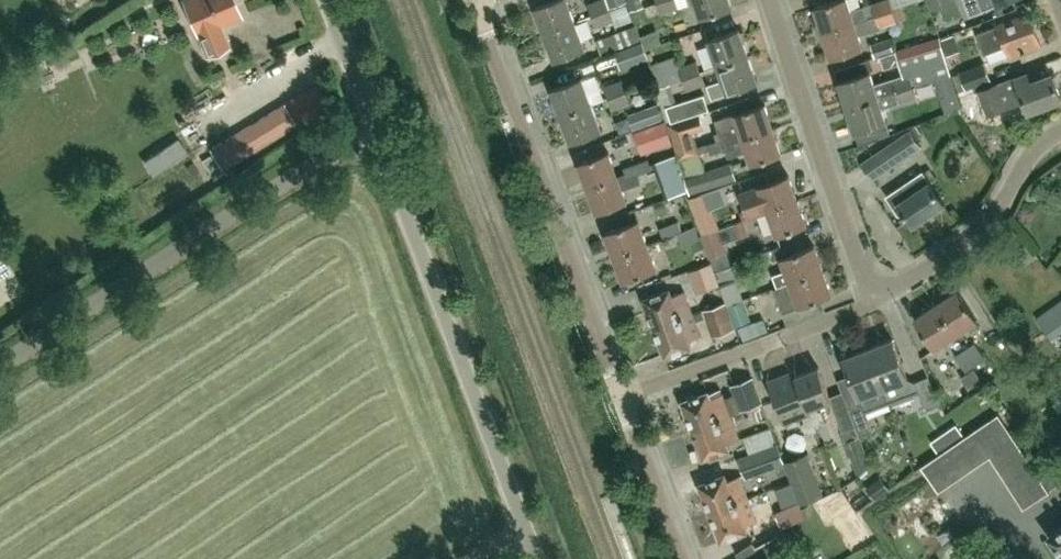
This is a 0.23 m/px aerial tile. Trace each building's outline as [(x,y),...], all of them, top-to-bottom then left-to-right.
[(240,16),(234,0),(183,0),(198,34),(240,16)] [(575,21),(567,0),(550,0),(534,6),(544,33),(575,21)] [(609,9),(605,0),(594,0),(587,3),(592,15),(609,9)] [(643,6),(641,0),(627,0),(630,10),(643,6)] [(658,1),(662,14),(679,8),(676,0),(662,0),(658,1)] [(702,17),(732,6),(730,0),(696,0),(702,17)] [(867,17),(863,5),(851,9),(848,0),(830,0),(814,5),(822,31),(867,17)] [(901,6),(901,5),(916,0),(880,0),(871,3),(875,15),(901,6)] [(957,0),(926,0),(930,11),(957,0)] [(983,9),(997,3),(1005,0),(979,0),(983,9)] [(875,15),(867,17),(822,31),(831,57),(863,47),(859,34),(881,27),(880,25),(905,17),(901,6),(875,15)] [(609,9),(592,15),(596,27),(613,21),(609,9)] [(1042,46),(1028,12),(997,24),(997,25),(977,33),(984,52),(1005,44),(1010,58),(1042,46)] [(575,21),(544,33),(554,60),(585,48),(575,21)] [(641,37),(636,25),(595,41),(600,53),(641,37)] [(660,45),(681,40),(678,28),(657,33),(660,45)] [(717,65),(748,54),(739,28),(708,39),(717,65)] [(838,80),(847,106),(878,95),(913,84),(914,85),(936,79),(950,74),(939,37),(894,50),(880,55),(884,68),(899,64),(902,74),(891,78),(874,84),(869,69),(838,80)] [(880,55),(894,50),(890,37),(870,44),(874,57),(880,55)] [(620,69),(648,59),(642,42),(614,52),(620,69)] [(748,54),(717,65),(722,78),(706,84),(712,98),(758,81),(748,54)] [(683,78),(700,72),(695,60),(678,66),(683,78)] [(966,90),(991,80),(984,61),(958,70),(966,90)] [(1027,71),(979,90),(988,113),(1024,100),(1028,112),(1060,99),(1060,96),(1052,72),(1031,80),(1027,71)] [(700,72),(683,78),(687,90),(704,84),(700,72)] [(961,106),(951,74),(950,74),(936,79),(946,111),(961,106)] [(560,115),(591,103),(581,76),(550,88),(560,115)] [(608,97),(625,91),(621,79),(604,85),(608,97)] [(878,95),(847,106),(855,132),(873,126),(887,122),(882,107),(917,95),(914,85),(913,84),(878,95)] [(625,91),(608,97),(613,109),(629,103),(625,91)] [(671,120),(709,109),(704,93),(666,105),(671,120)] [(764,102),(734,113),(714,120),(721,139),(724,150),(737,146),(735,140),(742,138),(773,127),(764,102)] [(591,103),(560,115),(570,141),(601,130),(591,103)] [(223,168),(275,137),(295,124),(283,104),(211,148),(223,168)] [(633,131),(663,120),(657,104),(627,115),(633,131)] [(696,153),(699,152),(697,146),(694,137),(693,132),(704,128),(699,114),(669,123),(675,143),(680,158),(681,157),(696,153)] [(665,120),(634,131),(641,153),(672,142),(665,120)] [(877,139),(873,126),(855,132),(860,145),(877,139)] [(727,158),(747,152),(751,163),(781,152),(773,127),(742,138),(735,140),(737,146),(724,150),(727,158)] [(872,180),(911,154),(909,152),(919,144),(908,130),(899,137),(861,164),(872,180)] [(724,150),(721,139),(707,143),(710,154),(724,150)] [(608,150),(577,162),(586,187),(617,175),(608,150)] [(677,154),(665,158),(656,161),(670,198),(686,192),(688,192),(683,177),(684,176),(678,153),(677,154)] [(702,172),(696,153),(681,157),(687,176),(684,177),(689,193),(737,178),(731,163),(702,172)] [(648,158),(635,163),(639,173),(652,169),(650,163),(648,158)] [(635,163),(623,168),(625,172),(627,178),(638,174),(639,173),(635,163)] [(913,225),(946,203),(923,170),(887,196),(895,206),(898,204),(913,225)] [(617,175),(586,187),(596,212),(627,201),(622,188),(635,183),(641,181),(638,174),(627,178),(625,172),(617,175)] [(767,210),(797,199),(788,173),(739,192),(746,210),(740,211),(743,219),(749,217),(748,216),(767,209),(767,210)] [(719,228),(706,192),(689,198),(702,234),(702,235),(719,228)] [(797,199),(767,210),(777,235),(807,224),(797,199)] [(702,234),(700,234),(709,258),(728,251),(725,242),(749,234),(744,219),(719,228),(702,235),(702,234)] [(613,257),(647,244),(638,220),(603,232),(613,257)] [(678,221),(659,228),(663,239),(677,234),(682,232),(678,221)] [(677,234),(681,245),(700,238),(696,227),(682,232),(677,234)] [(647,244),(613,257),(622,282),(656,269),(647,244)] [(789,282),(823,269),(814,245),(780,258),(785,270),(772,275),(777,287),(789,282)] [(719,285),(718,282),(710,262),(688,270),(696,293),(719,285)] [(787,325),(823,312),(818,299),(833,293),(823,269),(789,282),(777,287),(773,288),(778,300),(787,325)] [(727,305),(742,300),(733,276),(718,282),(719,285),(727,305)] [(653,327),(692,312),(684,290),(671,295),(669,289),(642,299),(653,327)] [(935,304),(956,334),(977,319),(957,289),(935,304)] [(742,300),(727,305),(734,326),(750,320),(742,300)] [(1036,317),(1051,340),(1060,333),(1060,300),(1036,317)] [(713,335),(734,327),(724,303),(704,311),(713,335)] [(934,349),(956,334),(935,304),(913,319),(934,349)] [(692,312),(653,327),(664,356),(691,346),(688,339),(701,334),(692,312)] [(768,329),(764,319),(740,328),(744,339),(768,329)] [(867,348),(888,403),(919,391),(927,409),(940,403),(928,376),(915,381),(908,378),(892,338),(867,348)] [(976,364),(986,357),(975,341),(965,347),(976,364)] [(966,371),(976,364),(965,347),(955,354),(966,371)] [(866,411),(888,403),(867,348),(843,357),(861,403),(849,408),(855,426),(859,436),(860,436),(873,431),(866,411)] [(796,375),(815,425),(825,421),(820,410),(818,411),(815,405),(831,399),(818,367),(796,375)] [(980,380),(972,368),(961,376),(969,388),(980,380)] [(815,425),(796,375),(794,370),(767,380),(783,423),(802,416),(804,422),(801,423),(806,434),(816,430),(814,425),(815,425)] [(741,411),(762,403),(752,377),(731,385),(741,411)] [(692,429),(730,415),(722,393),(710,398),(707,390),(681,400),(687,415),(683,418),(687,428),(692,428),(692,429)] [(730,415),(692,429),(703,458),(729,448),(726,441),(739,437),(730,415)] [(976,467),(989,458),(1014,441),(997,415),(959,441),(976,467)] [(956,424),(946,431),(954,443),(964,436),(956,424)] [(855,426),(842,431),(858,474),(871,464),(860,436),(859,436),(855,426)] [(749,452),(773,443),(767,427),(743,436),(749,452)] [(946,450),(964,475),(976,467),(959,441),(946,450)] [(1023,454),(1014,441),(989,458),(997,471),(1023,454)] [(784,464),(784,460),(777,443),(737,457),(745,479),(784,464)] [(946,450),(934,458),(951,484),(964,475),(946,450)] [(784,460),(784,464),(785,464),(799,503),(823,494),(807,452),(784,460)] [(997,471),(1006,484),(1031,466),(1023,454),(997,471)] [(934,458),(920,468),(938,493),(951,484),(934,458)] [(1040,479),(1031,466),(1006,484),(1015,496),(1040,479)] [(709,512),(747,497),(739,475),(727,480),(724,472),(697,483),(709,512)] [(1015,496),(1024,509),(1049,492),(1040,479),(1015,496)] [(743,524),(756,519),(747,497),(709,512),(720,541),(746,531),(743,524)] [(798,503),(798,502),(775,512),(782,528),(805,518),(798,503)] [(1049,536),(1060,554),(1060,528),(1049,536)] [(776,535),(755,547),(761,558),(790,558),(776,535)]
